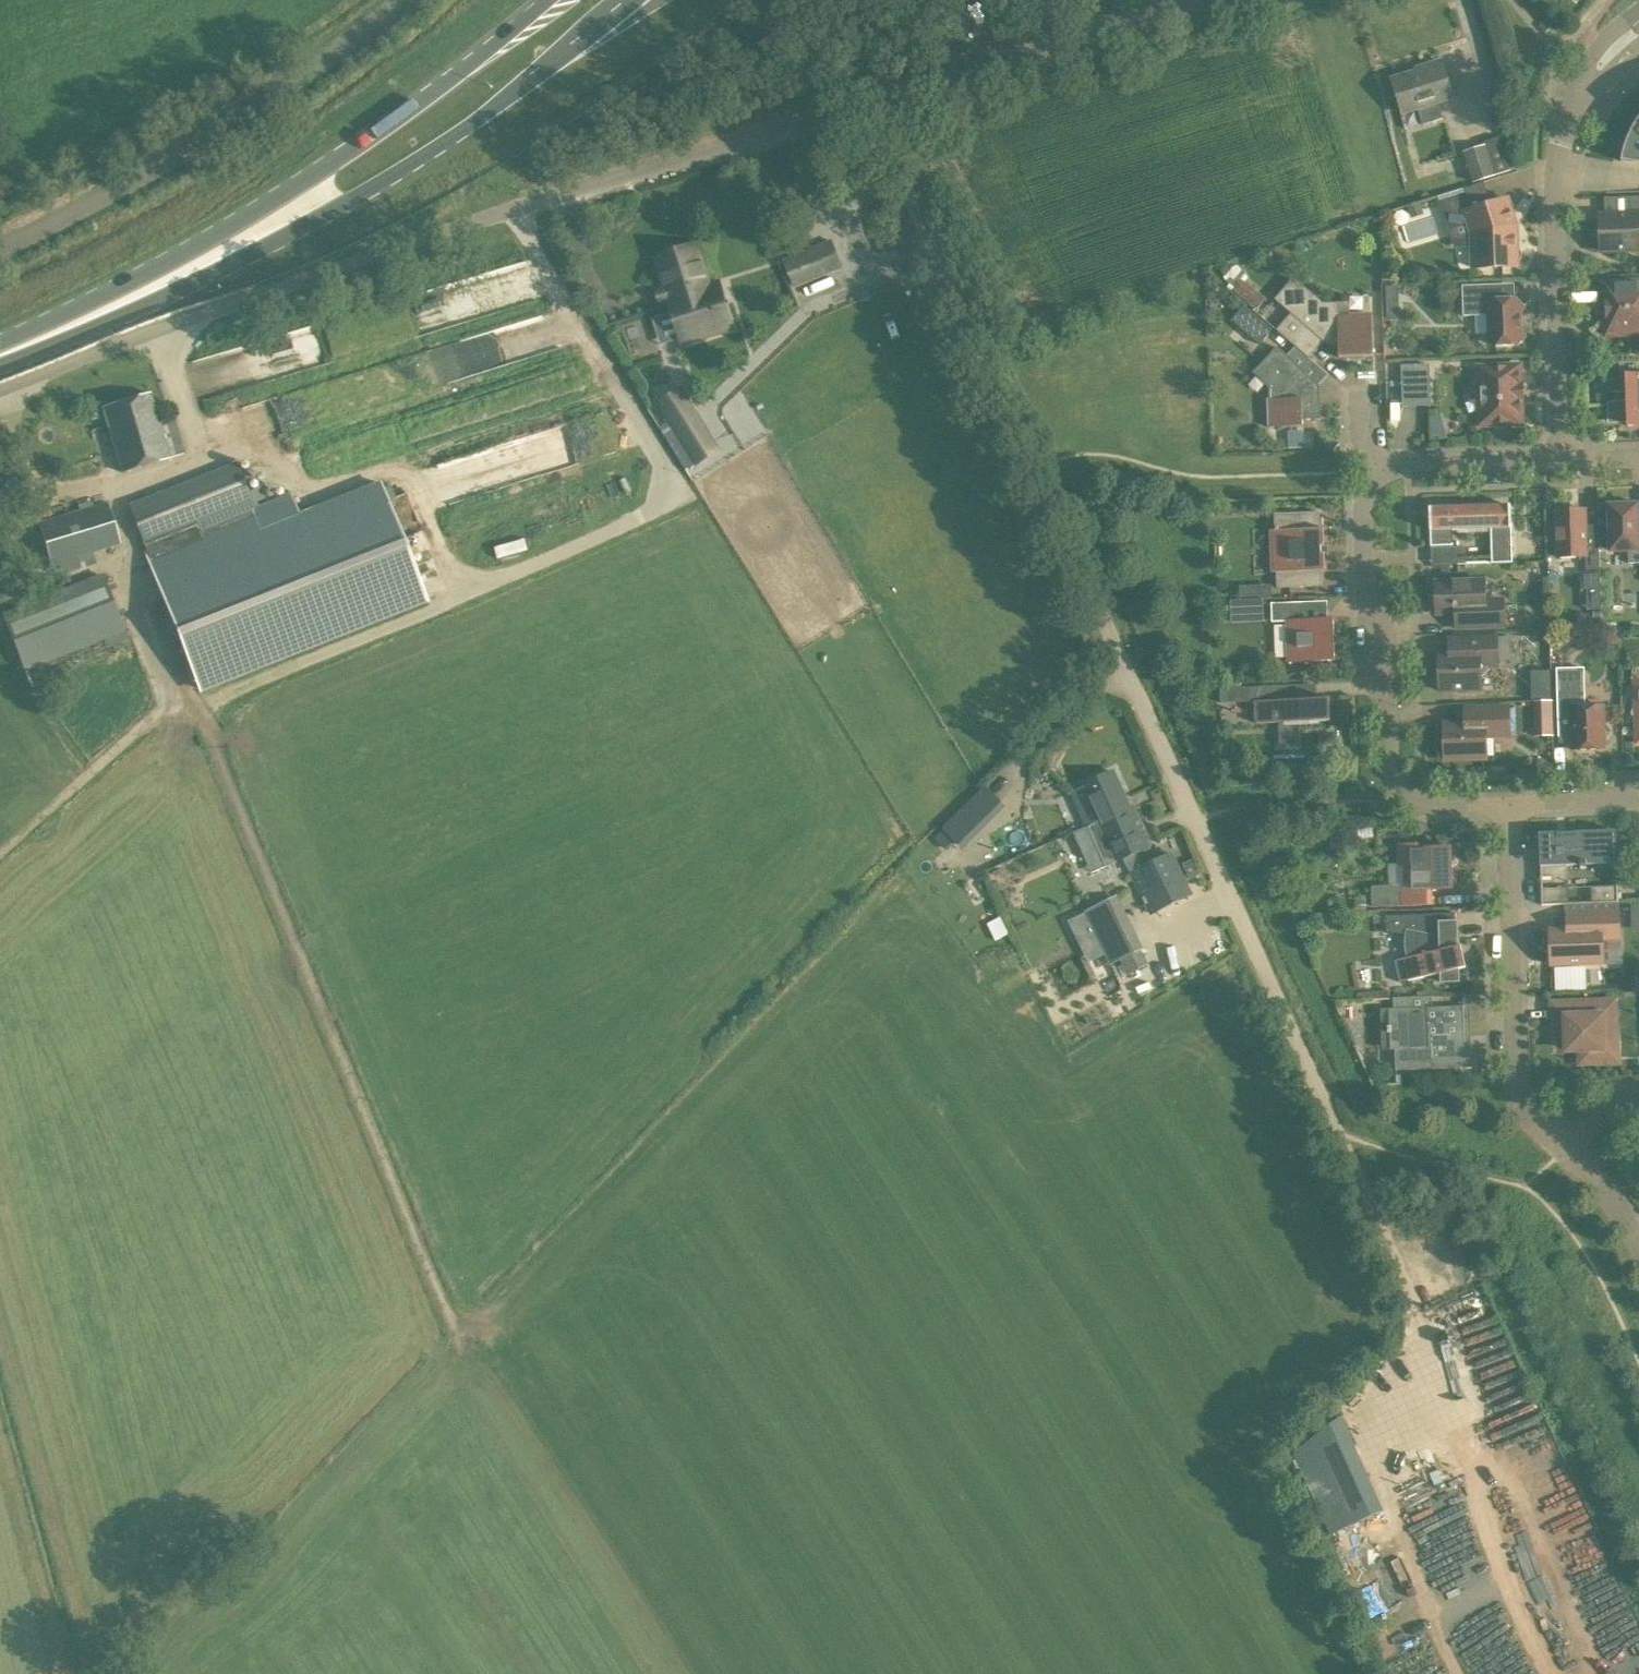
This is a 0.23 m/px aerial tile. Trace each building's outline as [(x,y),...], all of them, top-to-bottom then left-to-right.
[(1443,118),(1438,102),(1452,98),(1441,61),(1424,66),(1425,69),(1391,79),(1402,114),(1417,109),(1422,125),(1443,118)] [(1631,131),(1625,146),(1621,161),(1638,164),(1638,118),(1631,131)] [(1471,182),(1510,170),(1499,137),(1484,142),(1485,146),(1462,153),(1471,182)] [(1470,210),(1465,193),(1440,201),(1449,228),(1467,222),(1471,233),(1472,268),(1518,266),(1516,226),(1508,199),(1470,210)] [(1638,250),(1638,197),(1629,197),(1629,214),(1599,215),(1600,252),(1638,250)] [(793,287),(842,267),(832,240),(782,260),(793,287)] [(706,290),(692,244),(653,256),(680,346),(728,331),(715,287),(706,290)] [(1243,278),(1234,291),(1258,308),(1267,296),(1243,278)] [(1323,305),(1294,280),(1277,299),(1292,312),(1276,330),(1294,346),(1310,328),(1328,343),(1330,341),(1338,340),(1339,357),(1373,356),(1372,315),(1348,316),(1348,304),(1323,305)] [(1638,334),(1638,281),(1626,282),(1626,293),(1623,297),(1618,298),(1615,301),(1615,304),(1605,305),(1607,335),(1638,334)] [(1385,285),(1388,317),(1400,316),(1397,284),(1385,285)] [(1493,300),(1492,297),(1492,285),(1462,286),(1463,316),(1489,315),(1489,334),(1485,338),(1494,346),(1516,345),(1524,336),(1520,332),(1519,311),(1523,307),(1515,299),(1493,300)] [(1247,305),(1233,320),(1262,346),(1276,330),(1247,305)] [(1269,427),(1303,426),(1303,419),(1320,418),(1319,387),(1277,348),(1254,373),(1269,387),(1270,400),(1268,400),(1269,427)] [(1429,379),(1428,365),(1402,366),(1402,380),(1404,380),(1404,379),(1427,378),(1427,379),(1429,379)] [(1480,424),(1521,423),(1519,366),(1478,368),(1480,424)] [(1626,375),(1627,402),(1609,404),(1609,421),(1628,421),(1628,426),(1638,426),(1638,375),(1626,375)] [(695,466),(721,450),(681,388),(656,404),(667,421),(659,426),(685,466),(692,462),(695,466)] [(121,474),(168,460),(149,394),(101,408),(121,474)] [(1303,446),(1302,430),(1289,430),(1289,446),(1303,446)] [(234,461),(128,504),(146,550),(144,551),(170,618),(198,688),(425,598),(397,528),(379,483),(297,515),(289,494),(253,508),(250,501),(246,491),(234,461)] [(54,577),(98,564),(94,551),(120,543),(107,501),(37,522),(54,577)] [(1637,505),(1609,505),(1610,551),(1628,550),(1628,563),(1638,563),(1638,535),(1637,505)] [(1512,562),(1510,506),(1430,508),(1431,546),(1453,546),(1452,530),(1491,528),(1492,563),(1512,562)] [(1585,510),(1556,511),(1557,529),(1557,542),(1558,558),(1585,557),(1586,572),(1580,572),(1580,589),(1586,589),(1586,592),(1601,591),(1599,547),(1586,548),(1585,526),(1585,510)] [(1275,530),(1271,530),(1273,573),(1277,573),(1277,588),(1322,586),(1322,571),(1325,571),(1324,529),(1320,529),(1320,512),(1274,514),(1275,530)] [(524,540),(492,546),(494,556),(526,550),(524,540)] [(24,672),(125,632),(102,573),(2,614),(24,672)] [(1485,600),(1484,581),(1436,582),(1437,614),(1456,613),(1456,629),(1504,627),(1503,599),(1485,600)] [(1271,584),(1238,586),(1238,599),(1230,600),(1230,622),(1262,621),(1261,597),(1271,597),(1271,584)] [(1302,620),(1302,602),(1271,603),(1272,622),(1285,622),(1286,663),(1335,661),(1333,619),(1302,620)] [(1440,691),(1481,690),(1480,666),(1498,666),(1498,665),(1510,658),(1509,637),(1448,639),(1449,654),(1438,654),(1440,691)] [(1547,669),(1547,657),(1537,652),(1528,658),(1528,669),(1537,674),(1547,669)] [(1574,668),(1556,668),(1557,694),(1558,720),(1572,720),(1573,743),(1573,750),(1603,749),(1602,705),(1585,706),(1585,693),(1584,678),(1574,668)] [(1630,714),(1636,716),(1636,739),(1638,739),(1638,683),(1634,683),(1635,703),(1630,714)] [(1297,686),(1220,688),(1221,703),(1256,702),(1256,724),(1279,723),(1279,745),(1299,745),(1298,723),(1330,722),(1329,700),(1315,700),(1298,701),(1297,686)] [(1552,701),(1536,701),(1537,721),(1553,720),(1552,701)] [(1445,760),(1486,758),(1485,736),(1510,735),(1509,708),(1464,710),(1465,725),(1444,725),(1445,760)] [(1083,787),(1070,793),(1086,828),(1090,827),(1100,850),(1103,858),(1112,861),(1112,862),(1113,862),(1114,864),(1124,859),(1151,914),(1190,895),(1170,854),(1143,867),(1136,853),(1127,833),(1141,827),(1132,806),(1129,808),(1113,772),(1082,786),(1083,787)] [(962,850),(1005,806),(982,783),(939,826),(943,830),(934,838),(947,851),(955,842),(962,850)] [(1541,866),(1617,864),(1616,831),(1539,834),(1541,866)] [(1428,848),(1428,844),(1400,845),(1400,864),(1406,864),(1407,889),(1391,890),(1391,886),(1371,887),(1372,907),(1431,905),(1431,890),(1452,889),(1451,848),(1428,848)] [(1638,902),(1638,885),(1625,885),(1625,902),(1638,902)] [(1617,886),(1591,887),(1591,902),(1618,901),(1617,886)] [(1084,911),(1068,918),(1079,940),(1094,932),(1110,965),(1121,960),(1128,974),(1149,963),(1116,895),(1084,911)] [(1638,931),(1638,905),(1630,906),(1630,932),(1638,931)] [(1550,965),(1603,963),(1602,940),(1620,940),(1619,911),(1588,912),(1589,928),(1549,930),(1550,965)] [(1457,946),(1456,913),(1386,916),(1386,933),(1440,938),(1440,951),(1395,961),(1400,983),(1441,973),(1441,982),(1459,982),(1459,969),(1466,968),(1461,946),(1457,946)] [(1428,1007),(1428,996),(1398,997),(1398,1008),(1390,1008),(1391,1049),(1411,1048),(1412,1069),(1472,1067),(1472,1044),(1465,1044),(1464,1006),(1428,1007)] [(1604,1062),(1603,1022),(1616,1021),(1615,1001),(1552,1003),(1552,1023),(1566,1023),(1566,1050),(1580,1050),(1580,1063),(1604,1062)] [(1443,1320),(1476,1310),(1471,1293),(1437,1304),(1443,1320)] [(1328,1537),(1384,1510),(1338,1415),(1289,1456),(1328,1537)]
